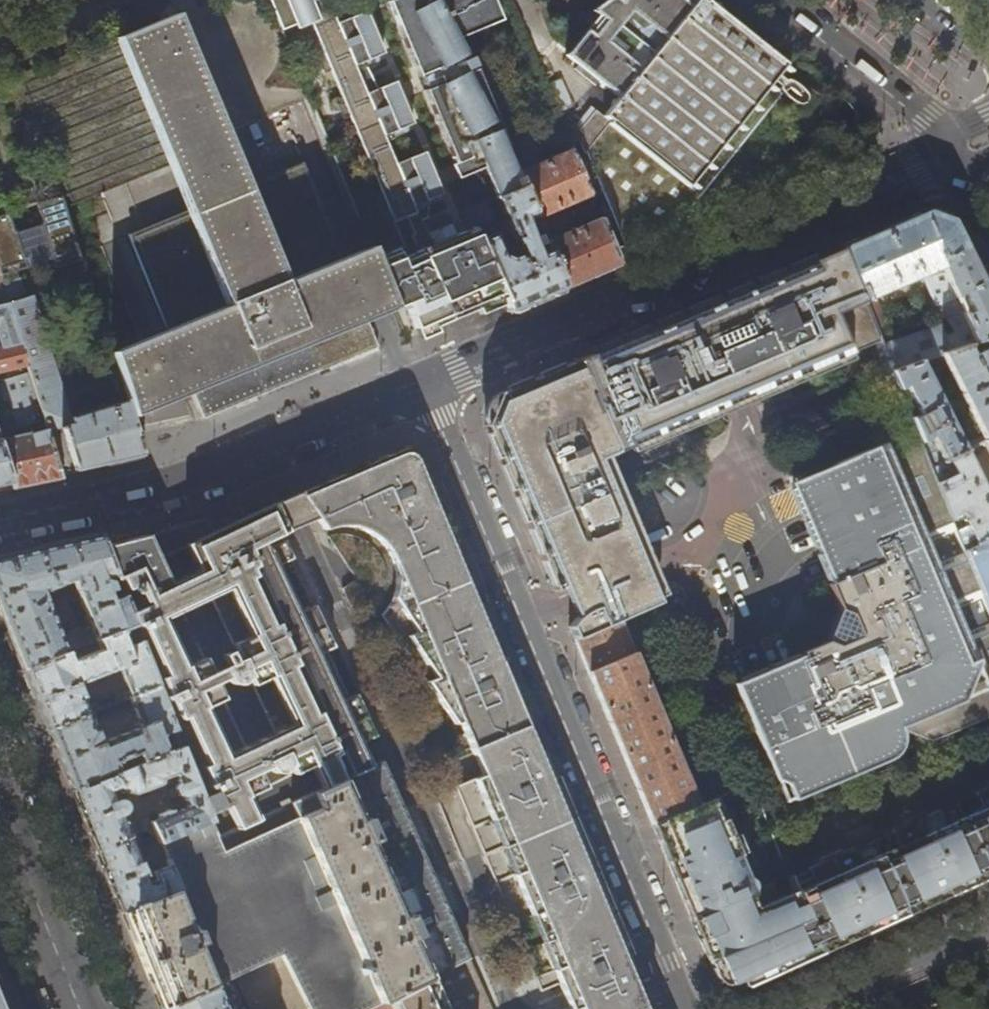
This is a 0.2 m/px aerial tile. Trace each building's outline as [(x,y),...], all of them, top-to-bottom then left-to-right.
[(326,0),(268,0),(281,33),(310,22),(404,248),(375,259),(395,308),(405,304),(418,334),(426,330),(450,321),(421,258),(411,237),(414,236),(406,217),(415,213),(409,199),(395,164),(383,136),(336,23),(330,11),(326,0)] [(492,0),(392,0),(386,2),(417,76),(451,63),(444,44),(502,21),(492,0)] [(612,251),(612,252),(643,238),(688,219),(688,218),(682,221),(680,219),(779,97),(767,87),(785,67),(700,0),(696,0),(690,7),(682,0),(606,0),(592,11),(598,16),(566,57),(618,98),(602,117),(597,113),(578,136),(624,246),(612,251)] [(383,136),(412,125),(365,12),(336,23),(383,136)] [(174,15),(118,39),(165,156),(187,211),(128,235),(167,330),(141,341),(110,354),(125,401),(130,415),(163,403),(193,391),(203,419),(295,382),(365,353),(378,348),(367,320),(395,308),(375,259),(370,247),(346,257),(303,164),(244,187),(174,15)] [(68,196),(165,156),(118,39),(21,79),(61,195),(62,197),(67,194),(68,196)] [(508,147),(476,71),(423,92),(454,165),(457,164),(460,168),(465,173),(473,175),(479,179),(486,176),(496,198),(498,197),(522,186),(511,160),(506,148),(508,147)] [(517,157),(511,160),(522,186),(539,229),(546,225),(543,216),(588,196),(570,152),(523,171),(517,157)] [(444,200),(441,194),(424,153),(395,164),(409,199),(415,213),(406,217),(414,236),(411,237),(421,258),(450,321),(476,310),(504,299),(480,240),(475,228),(432,244),(421,221),(426,219),(427,207),(444,200)] [(522,186),(498,197),(521,252),(509,257),(504,256),(495,234),(480,240),(504,299),(510,312),(531,303),(564,289),(545,242),(535,246),(530,234),(536,231),(538,237),(542,235),(539,229),(522,186)] [(0,215),(0,279),(8,304),(24,299),(19,278),(17,279),(13,264),(22,262),(24,268),(51,259),(54,268),(82,259),(62,197),(61,195),(34,204),(41,225),(13,233),(7,213),(0,215)] [(492,215),(487,202),(469,211),(473,223),(492,215)] [(878,233),(842,248),(875,332),(885,328),(876,304),(871,303),(869,298),(921,276),(934,307),(959,335),(963,335),(964,340),(954,338),(951,334),(944,336),(940,326),(880,345),(891,371),(919,362),(940,354),(974,343),(959,308),(954,297),(938,261),(964,249),(950,221),(927,212),(878,233)] [(598,219),(545,242),(564,289),(590,277),(617,265),(612,252),(612,251),(598,219)] [(615,453),(747,397),(879,342),(875,332),(842,248),(811,261),(812,263),(740,294),(708,308),(671,323),(577,364),(579,369),(615,453)] [(964,249),(938,261),(954,297),(961,295),(966,305),(959,308),(974,343),(988,338),(988,298),(979,278),(964,249)] [(24,299),(8,304),(27,365),(29,372),(44,421),(47,431),(61,473),(102,464),(142,454),(141,450),(138,440),(130,415),(125,401),(110,405),(108,400),(97,403),(99,408),(69,417),(51,359),(49,359),(29,297),(24,299)] [(8,304),(0,305),(0,372),(27,365),(8,304)] [(974,343),(940,354),(981,436),(962,446),(919,362),(891,371),(915,430),(930,468),(964,451),(984,441),(988,439),(988,338),(974,343)] [(665,595),(620,488),(607,457),(615,453),(579,369),(529,389),(500,401),(490,425),(493,433),(530,520),(526,529),(558,602),(574,640),(620,620),(658,604),(656,599),(665,595)] [(44,421),(29,372),(0,381),(0,384),(5,401),(8,400),(15,429),(44,421)] [(941,606),(979,589),(967,560),(929,576),(913,539),(952,522),(930,468),(915,430),(797,479),(855,625),(889,708),(893,717),(896,717),(900,728),(901,730),(931,742),(988,717),(988,631),(957,645),(941,606)] [(0,440),(0,449),(11,484),(12,488),(33,483),(62,477),(61,473),(47,431),(0,440)] [(11,484),(0,449),(0,486),(11,484)] [(988,497),(964,451),(930,468),(952,522),(963,549),(988,536),(988,497)] [(405,453),(401,454),(323,485),(290,499),(273,505),(285,532),(301,526),(310,522),(316,519),(324,530),(333,527),(346,527),(358,529),(365,532),(376,539),(383,547),(387,553),(390,559),(394,570),(395,576),(394,588),(393,593),(391,600),(388,606),(382,617),(470,748),(501,735),(518,728),(524,725),(493,652),(459,570),(419,473),(413,460),(412,457),(408,454),(405,453)] [(855,625),(797,479),(788,483),(829,583),(826,584),(837,610),(832,620),(824,640),(825,641),(833,662),(845,691),(860,730),(878,723),(893,717),(889,708),(855,625)] [(285,532),(273,505),(249,511),(157,534),(103,548),(120,593),(132,588),(135,594),(141,592),(147,606),(129,615),(132,625),(133,626),(135,625),(137,628),(140,627),(142,629),(165,677),(160,680),(167,696),(163,697),(165,701),(169,700),(178,719),(183,717),(206,766),(205,767),(201,769),(208,784),(204,786),(206,790),(210,789),(212,793),(199,799),(208,822),(215,839),(371,766),(363,751),(362,750),(359,742),(373,734),(354,696),(348,699),(325,650),(331,646),(313,607),(299,613),(277,565),(290,559),(279,535),(285,532)] [(103,548),(98,535),(33,549),(0,557),(0,609),(6,623),(24,669),(123,629),(132,625),(129,615),(120,593),(103,548)] [(963,549),(967,560),(979,589),(988,613),(988,536),(963,549)] [(811,606),(698,657),(720,713),(741,703),(733,683),(800,654),(799,652),(825,641),(824,640),(819,627),(811,606)] [(697,804),(620,620),(574,640),(582,657),(638,794),(650,824),(651,823),(697,804)] [(125,635),(123,629),(24,669),(39,706),(48,729),(87,714),(97,710),(94,702),(84,706),(76,684),(117,668),(128,698),(156,687),(139,641),(124,647),(120,637),(125,635)] [(845,691),(833,662),(741,703),(767,765),(860,730),(845,691)] [(156,687),(128,698),(127,698),(139,728),(99,743),(87,714),(48,729),(58,753),(72,790),(169,752),(167,745),(162,747),(159,737),(173,732),(156,687)] [(791,800),(883,762),(887,759),(892,755),(895,751),(898,744),(899,739),(900,728),(896,717),(893,717),(878,723),(860,730),(767,765),(773,780),(785,784),(791,800)] [(537,756),(524,725),(518,728),(501,735),(470,748),(470,749),(480,775),(460,784),(507,888),(552,867),(552,868),(580,857),(571,835),(537,756)] [(179,748),(169,752),(72,790),(76,798),(85,820),(96,850),(97,851),(136,834),(151,828),(157,842),(208,822),(199,799),(179,748)] [(381,762),(371,766),(215,839),(208,822),(157,842),(158,845),(175,889),(121,912),(137,952),(154,995),(160,1008),(161,1008),(215,983),(231,975),(232,976),(279,954),(307,1008),(367,1008),(388,999),(468,959),(381,762)] [(519,915),(507,888),(460,784),(453,787),(513,930),(518,930),(520,914),(519,915)] [(986,788),(985,785),(974,790),(976,795),(942,810),(940,804),(927,810),(928,814),(906,824),(905,820),(893,825),(895,829),(858,846),(856,842),(844,847),(846,851),(826,859),(824,855),(800,866),(803,873),(788,880),(793,893),(803,918),(707,958),(714,975),(721,981),(728,985),(733,986),(741,986),(748,985),(764,977),(791,965),(829,948),(873,928),(914,910),(955,892),(988,876),(988,786),(986,788)] [(757,909),(749,892),(752,886),(751,882),(756,881),(743,851),(735,853),(713,797),(697,804),(651,823),(650,824),(668,866),(688,912),(707,958),(803,918),(793,893),(757,909)] [(906,824),(928,814),(927,810),(925,808),(904,817),(905,820),(906,824)] [(96,850),(85,820),(73,825),(85,854),(96,850)] [(175,889),(158,845),(147,849),(150,856),(137,861),(135,856),(144,853),(136,834),(97,851),(118,904),(121,912),(175,889)] [(826,859),(846,851),(844,847),(843,844),(823,852),(824,855),(826,859)] [(585,869),(580,857),(552,868),(568,907),(574,905),(578,903),(596,895),(585,869)] [(803,873),(800,866),(785,872),(788,880),(803,873)] [(568,907),(552,868),(552,867),(507,888),(519,915),(520,914),(518,930),(526,927),(532,924),(553,914),(568,907)] [(612,934),(596,895),(578,903),(574,905),(568,907),(553,914),(580,978),(590,1001),(633,983),(612,934)] [(551,968),(558,984),(559,987),(580,978),(553,914),(532,924),(551,968)] [(537,974),(551,968),(532,924),(526,927),(518,930),(537,974)] [(388,999),(392,1008),(490,1008),(468,959),(388,999)] [(551,968),(537,974),(544,990),(558,984),(551,968)] [(580,978),(559,987),(568,1008),(570,1008),(578,1006),(590,1001),(580,978)] [(215,983),(161,1008),(225,1008),(215,983)] [(590,1001),(578,1006),(579,1008),(644,1008),(633,983),(590,1001)]
